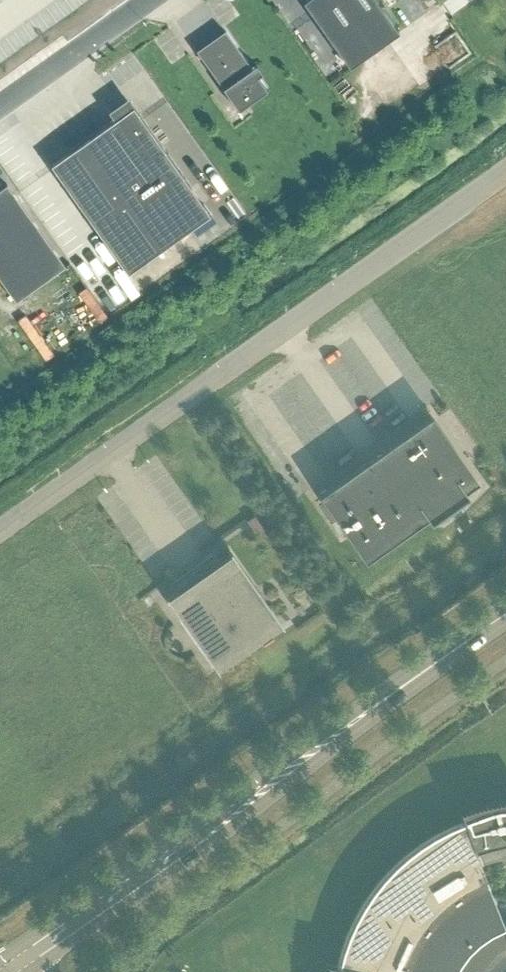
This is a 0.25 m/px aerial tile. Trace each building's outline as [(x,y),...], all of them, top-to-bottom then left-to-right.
[(375,49),(399,32),(376,0),(305,0),(303,1),(350,67),(375,49)] [(226,31),(197,51),(237,107),(265,87),(226,31)] [(163,145),(127,95),(107,109),(114,118),(51,163),(127,270),(208,213),(161,147),(163,145)] [(15,299),(65,264),(6,182),(0,187),(0,278),(15,299)] [(25,331),(35,348),(43,343),(33,326),(25,331)] [(429,416),(316,495),(363,561),(443,505),(450,509),(456,498),(454,497),(476,482),(429,416)] [(258,522),(250,527),(255,534),(263,529),(258,522)] [(191,568),(245,644),(277,621),(233,559),(231,556),(224,561),(217,566),(211,558),(194,570),(192,568),(191,568)] [(193,571),(175,584),(181,591),(173,597),(166,602),(212,667),(245,644),(191,568),(191,569),(193,571)] [(496,800),(479,804),(467,807),(458,810),(462,821),(431,836),(404,855),(380,878),(361,904),(346,934),(337,966),(325,963),(323,971),(505,971),(505,924),(501,926),(477,861),(490,856),(504,852),(505,852),(505,799),(496,800)]
